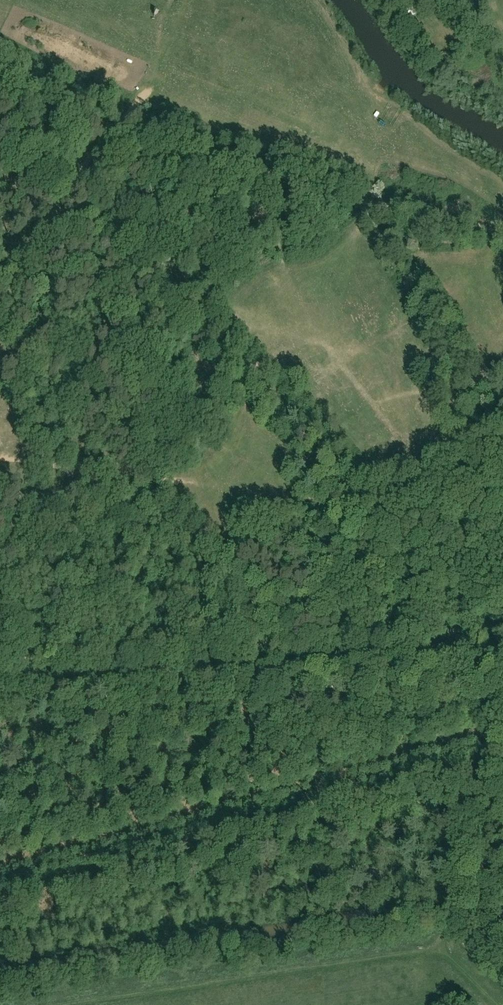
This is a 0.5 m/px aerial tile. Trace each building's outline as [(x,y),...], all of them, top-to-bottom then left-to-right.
[(237,323),(232,327),(239,336),(244,332),(237,323)]
